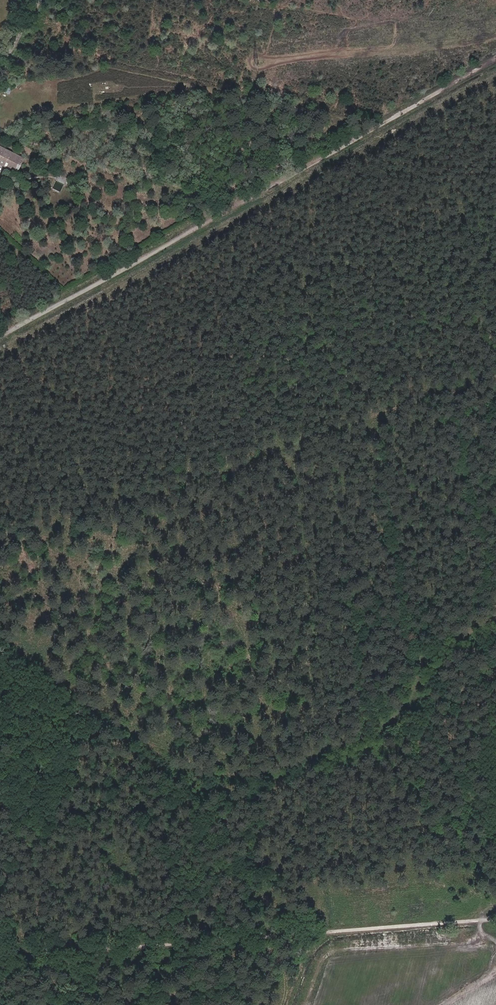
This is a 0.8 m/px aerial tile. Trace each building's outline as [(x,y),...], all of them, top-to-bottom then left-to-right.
[(5,166),(12,153),(0,147),(0,163),(5,166)]
